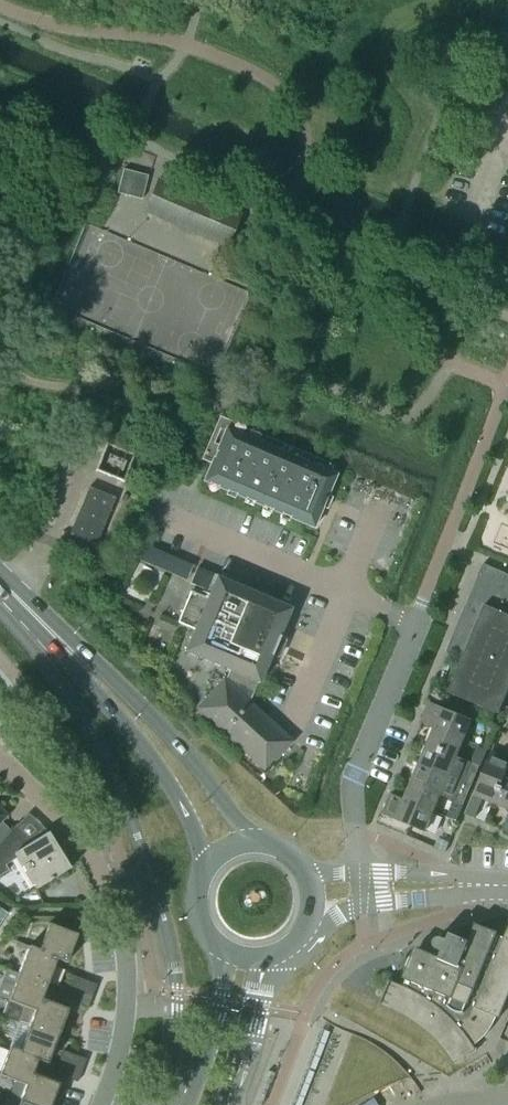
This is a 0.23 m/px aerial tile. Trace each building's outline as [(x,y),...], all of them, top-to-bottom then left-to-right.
[(226,247),(239,215),(158,180),(144,213),(226,247)] [(215,456),(204,481),(314,528),(336,475),(220,426),(208,453),(215,456)] [(136,465),(131,462),(134,455),(106,444),(95,471),(123,482),(126,475),(131,477),(136,465)] [(95,546),(115,498),(88,487),(69,535),(95,546)] [(507,692),(507,575),(482,564),(446,652),(462,659),(448,693),(499,714),(507,692)] [(258,683),(280,633),(290,609),(216,577),(208,595),(201,592),(199,595),(190,591),(177,623),(193,630),(184,652),(228,671),(224,681),(223,679),(196,709),(264,771),(291,742),(249,703),(257,682),(258,683)] [(464,738),(471,720),(429,703),(421,723),(434,729),(427,746),(441,752),(449,733),(463,739),(463,741),(467,742),(468,740),(464,738)] [(461,782),(470,762),(456,757),(462,743),(466,745),(467,742),(463,741),(463,739),(449,733),(441,752),(427,746),(419,764),(461,782)] [(505,775),(507,768),(507,760),(490,753),(473,795),(492,803),(498,789),(507,793),(507,776),(505,775)] [(453,801),(461,782),(419,764),(412,782),(426,788),(418,807),(432,813),(433,812),(437,813),(438,811),(434,809),(440,796),(453,801)] [(432,813),(418,807),(426,788),(412,782),(404,800),(391,794),(382,815),(424,832),(432,814),(436,816),(437,813),(433,812),(432,813)] [(498,789),(492,803),(507,809),(507,793),(498,789)] [(474,819),(478,808),(469,804),(465,815),(474,819)] [(1,823),(8,816),(0,809),(0,843),(11,832),(1,823)] [(48,832),(26,846),(12,832),(18,826),(17,825),(11,832),(0,843),(0,880),(10,874),(3,862),(15,854),(26,873),(30,870),(37,882),(33,884),(36,889),(70,868),(48,832)] [(66,963),(76,935),(48,924),(38,950),(38,951),(56,958),(56,959),(66,963)] [(507,995),(507,926),(503,938),(496,935),(497,933),(476,924),(475,924),(468,941),(450,933),(447,940),(442,938),(440,938),(438,938),(436,939),(434,941),(434,944),(434,946),(435,948),(437,950),(441,951),(438,957),(415,947),(402,978),(405,980),(402,986),(388,980),(378,1005),(390,1009),(401,1015),(411,1021),(421,1028),(430,1036),(438,1045),(446,1054),(453,1064),(462,1059),(476,1051),(473,1046),(479,1041),(484,1036),(489,1030),(493,1024),(496,1017),(498,1018),(507,995)] [(46,984),(56,959),(56,958),(38,951),(38,950),(28,946),(18,974),(46,984)] [(46,984),(18,974),(8,970),(0,989),(0,998),(24,1007),(36,1011),(41,999),(46,984)] [(68,988),(80,992),(84,981),(73,976),(68,988)] [(80,992),(91,996),(95,985),(84,981),(80,992)] [(76,1003),(80,992),(68,988),(64,999),(76,1003)] [(76,1003),(87,1007),(91,996),(80,992),(76,1003)] [(57,1038),(67,1009),(41,999),(36,1011),(24,1007),(8,1001),(2,1017),(19,1023),(57,1038)] [(47,1064),(57,1038),(19,1023),(10,1047),(19,1051),(19,1052),(37,1059),(37,1060),(47,1064)] [(32,1074),(37,1060),(37,1059),(19,1052),(19,1051),(10,1047),(0,1072),(0,1076),(16,1081),(27,1086),(32,1074)] [(70,1064),(74,1055),(62,1051),(58,1062),(66,1066),(70,1064)] [(81,1071),(85,1059),(74,1055),(70,1064),(66,1066),(68,1070),(72,1068),(81,1071)] [(65,1078),(76,1082),(81,1071),(72,1068),(68,1070),(65,1078)] [(58,1084),(32,1074),(27,1086),(16,1081),(10,1097),(32,1104),(50,1104),(58,1084)] [(10,1097),(7,1104),(32,1104),(10,1097)]
